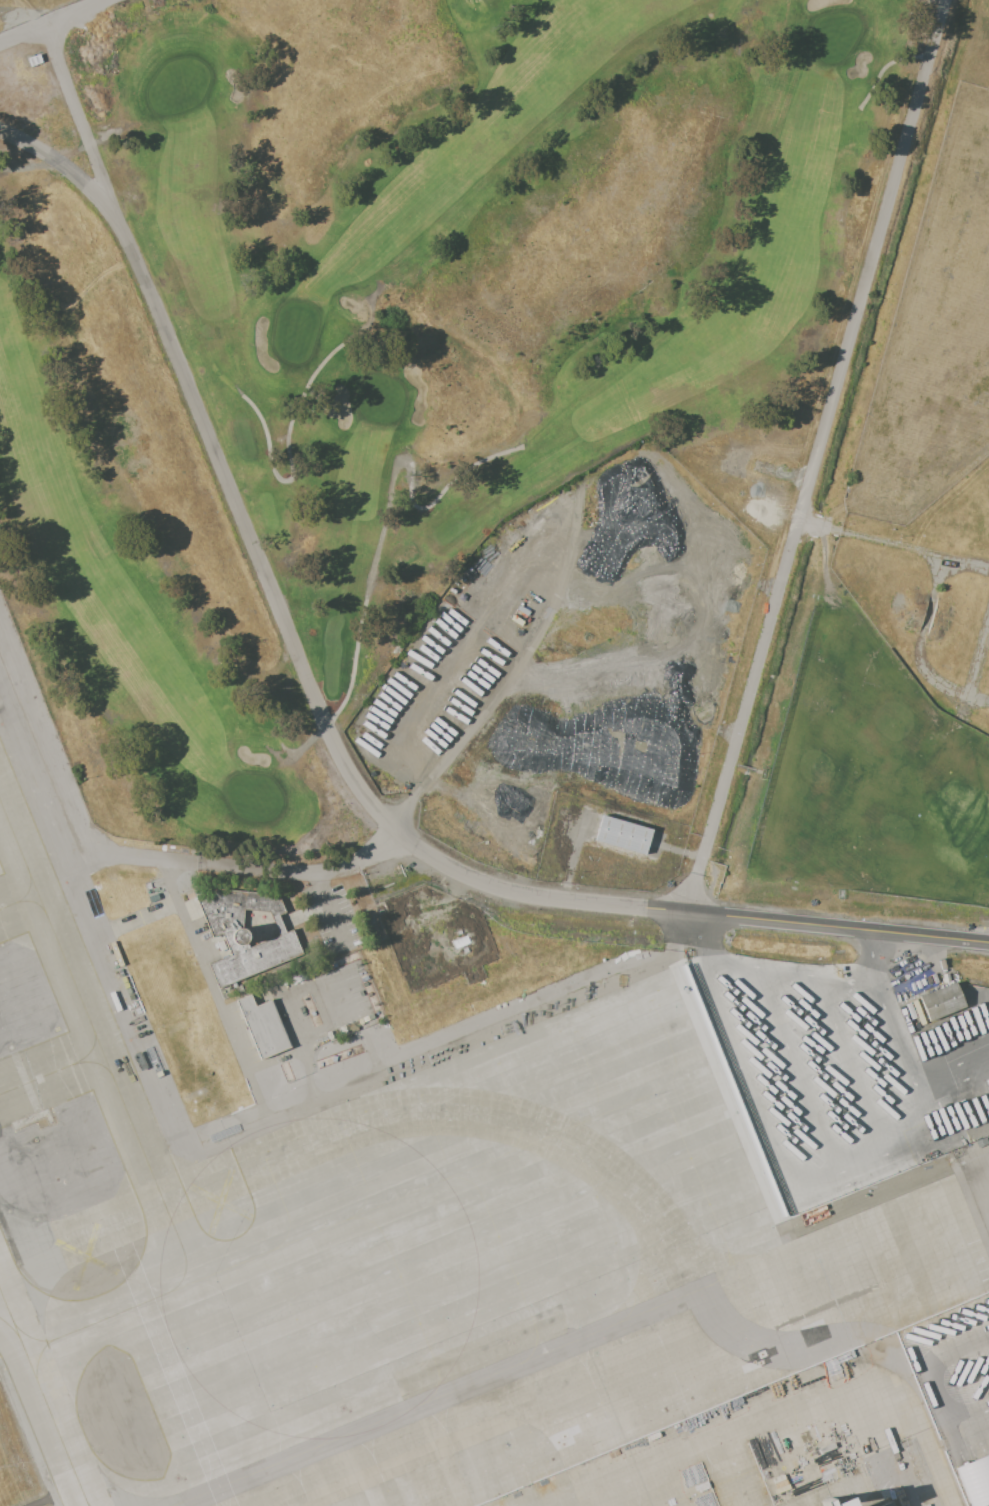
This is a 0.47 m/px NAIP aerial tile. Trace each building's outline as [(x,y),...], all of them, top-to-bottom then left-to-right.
[(594,840),(644,855),(652,830),(601,815),(594,840)] [(216,987),(302,956),(292,930),(284,932),(280,919),(281,905),(277,895),(216,889),(195,897),(209,936),(214,936),(225,932),(224,941),(229,956),(208,964),(216,987)] [(918,996),(953,982),(964,1006),(928,1021),(918,996)] [(257,1060),(289,1049),(272,999),(254,1006),(250,995),(236,999),(257,1060)] [(952,1474),(988,1460),(988,1505),(965,1505),(952,1474)] [(828,1491),(791,1505),(834,1505),(828,1491)]
